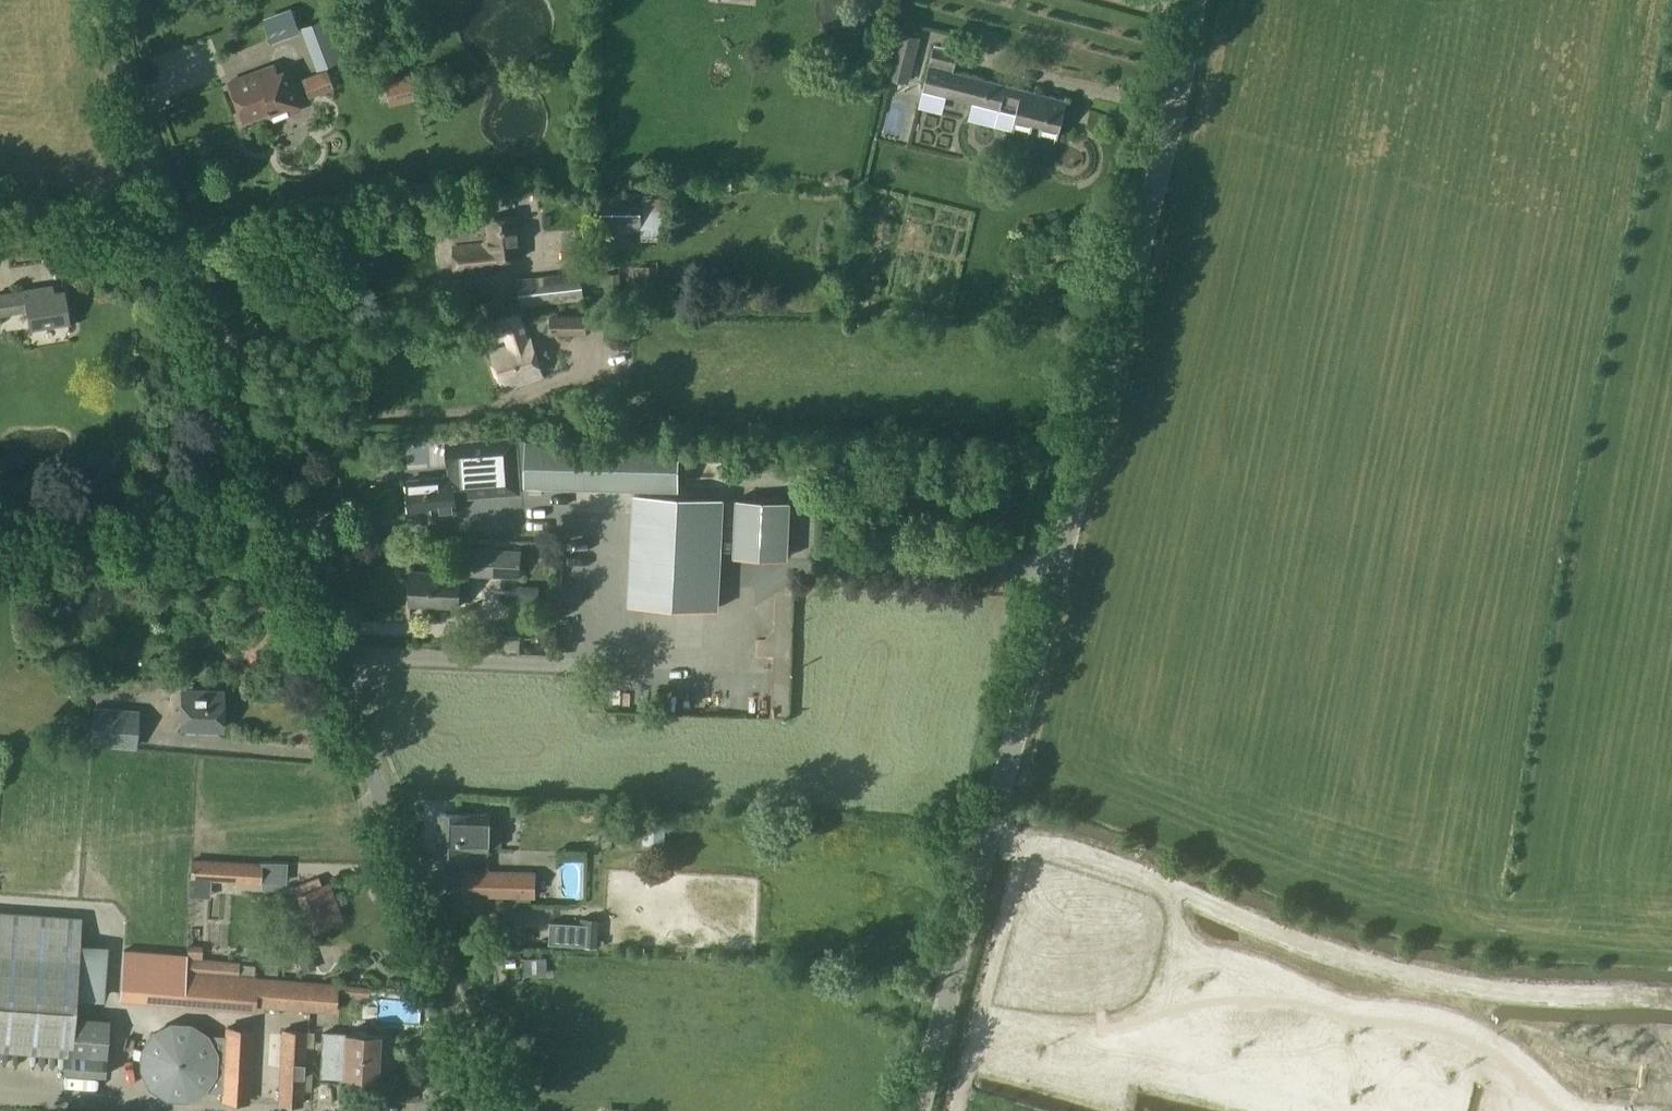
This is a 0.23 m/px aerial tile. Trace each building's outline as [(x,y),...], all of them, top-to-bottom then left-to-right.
[(290,10),(264,19),(272,41),(297,32),(290,10)] [(329,18),(300,28),(315,69),(344,58),(329,18)] [(922,35),(901,30),(890,76),(910,81),(922,35)] [(953,68),(958,51),(934,46),(929,61),(953,68)] [(228,82),(243,121),(270,110),(273,118),(299,108),(285,70),(276,73),(273,65),(228,82)] [(924,91),(945,96),(999,109),(1002,100),(1018,105),(1013,127),(1058,138),(1067,99),(952,70),(931,65),(924,91)] [(302,79),(309,96),(333,86),(327,70),(302,79)] [(409,75),(384,81),(389,102),(414,96),(409,75)] [(888,94),(887,118),(908,119),(909,95),(888,94)] [(642,228),(641,193),(601,193),(602,228),(642,228)] [(492,259),(522,256),(518,215),(486,219),(488,243),(453,246),(455,274),(493,270),(492,259)] [(518,278),(521,305),(585,298),(581,271),(518,278)] [(619,271),(602,273),(603,283),(620,281),(619,271)] [(0,295),(0,315),(27,311),(29,327),(68,321),(63,290),(53,292),(52,285),(0,295)] [(491,350),(502,388),(542,375),(529,338),(527,339),(519,314),(487,325),(493,342),(506,337),(508,345),(491,350)] [(550,315),(549,334),(586,334),(586,315),(550,315)] [(525,472),(518,472),(515,439),(449,446),(451,475),(408,479),(411,515),(456,511),(454,497),(520,493),(519,484),(524,484),(614,487),(679,488),(680,442),(615,441),(525,439),(525,472)] [(618,507),(618,491),(588,492),(588,508),(618,507)] [(718,607),(723,497),(635,493),(630,603),(718,607)] [(736,498),(733,555),(786,557),(788,500),(736,498)] [(466,547),(465,574),(520,576),(521,550),(466,547)] [(413,572),(411,602),(457,604),(459,574),(413,572)] [(517,584),(516,601),(539,602),(539,585),(517,584)] [(222,728),(223,691),(181,690),(180,727),(222,728)] [(135,746),(138,711),(95,708),(92,742),(135,746)] [(491,825),(491,813),(439,812),(439,854),(468,855),(468,850),(480,850),(491,850),(491,846),(501,846),(501,825),(491,825)] [(644,820),(644,844),(657,845),(658,820),(644,820)] [(260,882),(261,873),(261,863),(192,859),(190,878),(260,882)] [(532,865),(458,864),(458,897),(532,898),(532,865)] [(295,885),(298,894),(322,885),(318,876),(295,885)] [(328,883),(322,885),(298,894),(312,930),(341,918),(328,883)] [(70,1012),(78,919),(0,913),(0,1046),(63,1051),(62,1069),(103,1072),(107,1015),(70,1012)] [(549,942),(580,945),(580,946),(597,947),(598,920),(581,920),(581,923),(551,921),(549,942)] [(186,946),(186,955),(186,971),(255,976),(255,974),(254,974),(255,964),(200,959),(201,947),(186,946)] [(252,1004),(335,1011),(338,983),(255,976),(186,971),(186,955),(124,950),(120,997),(252,1009),(252,1004)] [(517,971),(540,970),(539,955),(517,956),(517,971)] [(182,1025),(179,1024),(176,1025),(171,1025),(167,1027),(160,1030),(156,1033),(152,1037),(149,1041),(146,1045),(145,1049),(143,1055),(143,1058),(143,1064),(143,1069),(145,1074),(146,1078),(150,1084),(153,1087),(156,1090),(159,1093),(164,1095),(168,1097),(172,1098),(177,1098),(182,1099),(187,1098),(192,1096),(196,1095),(200,1092),(204,1089),(207,1086),(210,1083),(212,1079),(214,1076),(215,1073),(215,1070),(216,1067),(216,1064),(217,1061),(216,1058),(216,1055),(215,1052),(214,1049),(213,1046),(211,1043),(209,1040),(208,1038),(206,1035),(204,1033),(201,1031),(197,1029),(193,1027),(189,1026),(186,1025),(182,1025)] [(253,1028),(226,1027),(222,1100),(249,1101),(253,1028)] [(279,1103),(302,1104),(306,1031),(282,1029),(279,1103)] [(320,1076),(343,1077),(343,1074),(376,1076),(378,1035),(323,1032),(321,1064),(320,1076)]
